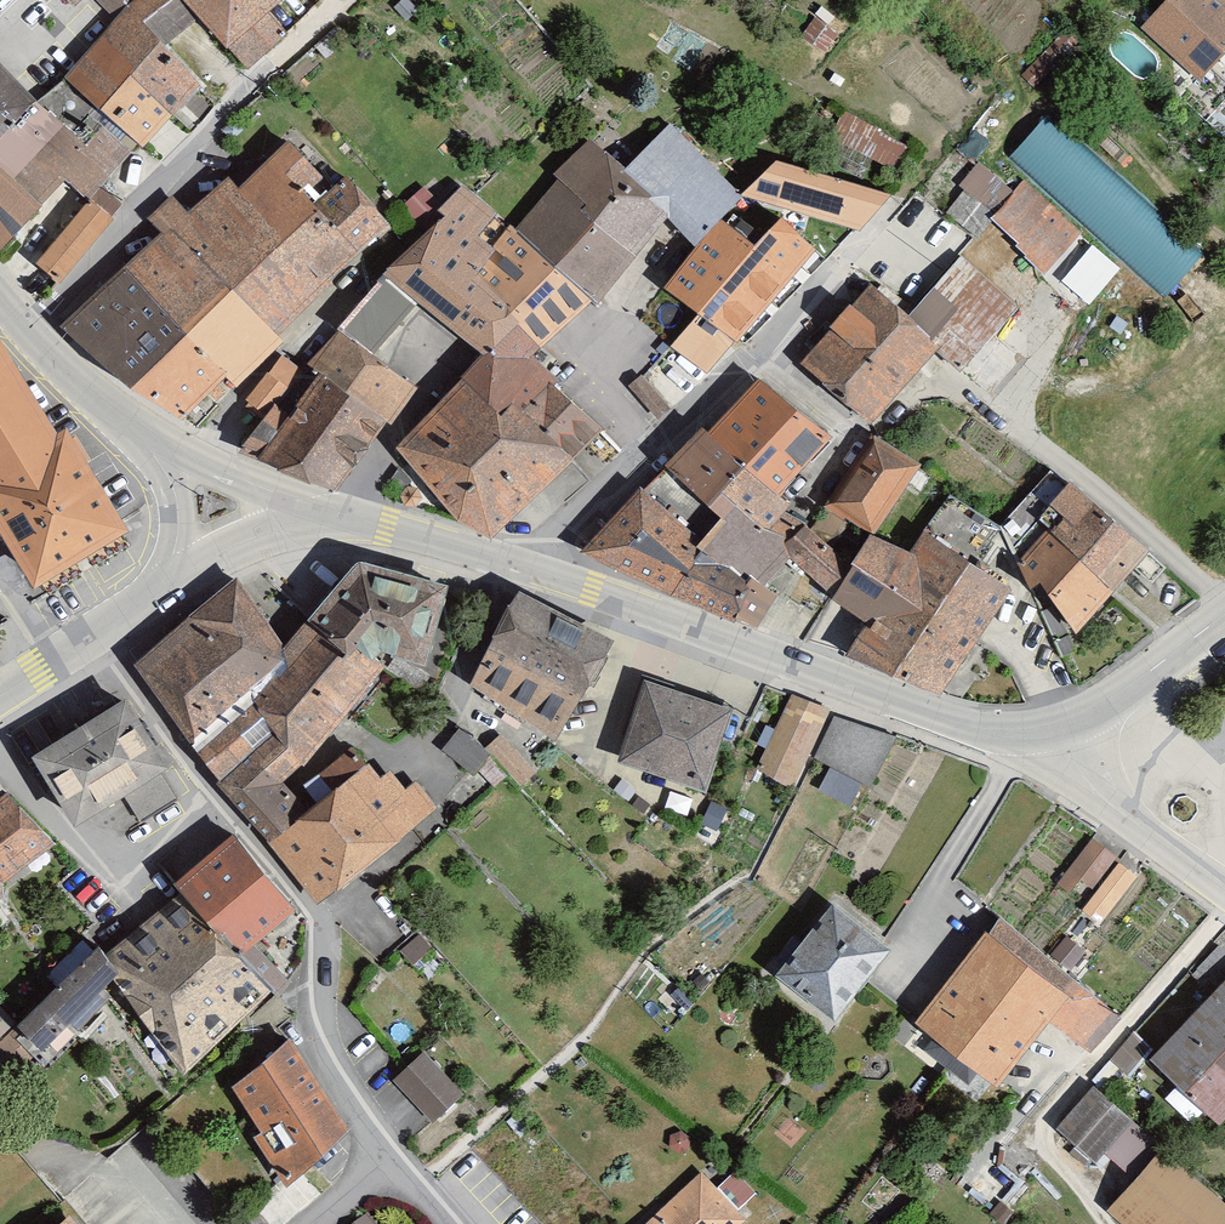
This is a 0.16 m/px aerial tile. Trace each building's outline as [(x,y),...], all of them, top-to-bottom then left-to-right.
[(117,9),(127,0),(109,0),(117,9)] [(193,0),(135,0),(127,7),(173,38),(206,15),(193,0)] [(206,15),(244,58),(287,20),(276,8),(285,0),(193,0),(206,15)] [(1215,0),(1170,0),(1149,27),(1213,79),(1224,64),(1224,8),(1215,0)] [(173,38),(127,7),(68,76),(118,117),(142,137),(152,145),(221,78),(173,38)] [(0,51),(0,243),(62,177),(76,188),(23,261),(41,270),(98,198),(142,137),(118,117),(92,142),(0,51)] [(836,135),(898,168),(911,143),(849,110),(836,135)] [(1211,255),(1055,117),(1012,165),(1167,304),(1211,255)] [(656,143),(631,167),(676,209),(670,216),(698,242),(725,211),(742,191),(676,123),(656,143)] [(558,172),(564,178),(641,248),(670,216),(676,209),(631,167),(596,134),(558,172)] [(263,173),(247,187),(328,279),(397,222),(360,182),(326,201),(314,189),(334,170),(302,139),(263,173)] [(885,193),(779,161),(748,191),(860,224),(885,193)] [(949,203),(966,218),(982,200),(994,211),(1015,189),(986,162),(949,203)] [(153,214),(160,224),(272,335),(328,279),(247,187),(234,173),(190,207),(178,191),(153,214)] [(564,178),(521,226),(599,300),(641,248),(564,178)] [(504,213),(466,183),(422,237),(396,269),(427,299),(491,351),(540,354),(599,300),(521,226),(501,246),(489,234),(504,213)] [(408,204),(428,221),(446,201),(426,184),(408,204)] [(1083,241),(1019,186),(986,225),(1050,280),(1083,241)] [(764,238),(725,211),(698,242),(670,288),(705,311),(743,336),(815,248),(781,217),(764,238)] [(160,224),(126,261),(236,373),(245,382),(285,348),(272,335),(160,224)] [(1096,241),(1065,276),(1092,300),(1123,264),(1096,241)] [(971,253),(916,312),(946,340),(952,330),(992,365),(1036,307),(971,253)] [(126,261),(59,320),(191,411),(236,373),(126,261)] [(396,269),(342,330),(372,354),(427,299),(396,269)] [(882,280),(808,359),(871,419),(946,340),(916,312),(882,280)] [(713,370),(743,336),(705,311),(677,346),(713,370)] [(37,577),(135,519),(95,452),(79,425),(64,434),(0,325),(0,514),(37,577)] [(342,330),(313,364),(385,419),(411,387),(372,354),(342,330)] [(540,354),(491,351),(405,446),(465,516),(498,529),(608,427),(540,354)] [(270,412),(244,450),(340,488),(385,419),(313,364),(286,362),(257,402),(270,412)] [(833,434),(765,374),(716,429),(785,489),(833,434)] [(785,489),(716,429),(709,422),(670,460),(674,464),(732,513),(746,498),(775,526),(790,510),(799,501),(785,489)] [(915,463),(874,437),(831,503),(872,529),(915,463)] [(674,464),(590,549),(679,590),(705,547),(732,513),(674,464)] [(1146,546),(1070,481),(1040,517),(1113,587),(1146,546)] [(746,498),(732,513),(705,547),(762,583),(790,553),(831,590),(864,537),(827,511),(814,527),(790,510),(775,526),(746,498)] [(1113,587),(1040,517),(1013,548),(1031,583),(1041,574),(1078,626),(1113,587)] [(1007,587),(926,532),(913,553),(873,533),(837,596),(875,617),(853,649),(938,686),(1007,587)] [(705,547),(679,590),(760,626),(774,593),(762,583),(705,547)] [(359,563),(316,619),(357,649),(364,641),(377,651),(390,643),(429,656),(448,588),(359,563)] [(300,660),(291,643),(244,575),(143,660),(206,747),(300,660)] [(613,641),(519,592),(471,684),(556,738),(613,641)] [(274,838),(314,805),(294,778),(393,664),(377,651),(364,641),(357,649),(316,619),(291,643),(300,660),(206,747),(229,786),(274,838)] [(740,707),(654,678),(627,761),(713,789),(732,731),(740,707)] [(135,693),(39,750),(83,822),(127,796),(144,824),(181,801),(164,773),(178,765),(135,693)] [(827,708),(796,693),(773,737),(757,769),(788,784),(827,708)] [(899,740),(843,712),(820,760),(876,787),(899,740)] [(489,745),(462,727),(447,752),(481,773),(496,749),(489,745)] [(505,732),(489,745),(496,749),(514,770),(528,787),(546,770),(505,732)] [(314,805),(274,838),(324,900),(442,805),(421,779),(413,786),(396,765),(387,772),(375,757),(314,805)] [(0,795),(0,878),(5,884),(61,845),(11,787),(0,795)] [(301,907),(238,832),(184,879),(191,888),(249,951),(301,907)] [(1123,855),(1094,835),(1060,883),(1077,895),(1086,882),(1098,890),(1123,855)] [(17,893),(5,884),(0,878),(0,904),(17,893)] [(249,951),(191,888),(117,953),(110,959),(124,977),(192,1069),(279,991),(249,951)] [(843,903),(787,976),(843,1019),(870,984),(899,945),(885,934),(843,903)] [(1009,914),(925,1019),(1005,1083),(1054,1022),(1088,1048),(1123,1005),(1009,914)] [(1068,934),(1055,950),(1075,966),(1089,949),(1068,934)] [(110,959),(117,953),(106,942),(26,1025),(53,1052),(124,977),(110,959)] [(1224,965),(1224,947),(1222,944),(1200,969),(1212,979),(1224,965)] [(1153,1057),(1219,1121),(1224,1116),(1224,983),(1153,1057)] [(1132,1071),(1154,1043),(1136,1029),(1114,1057),(1132,1071)] [(360,1129),(293,1038),(235,1080),(272,1131),(262,1138),(292,1179),(360,1129)] [(408,1075),(399,1084),(440,1125),(470,1096),(430,1055),(408,1075)] [(1099,1092),(1065,1131),(1103,1164),(1117,1148),(1146,1173),(1111,1213),(1124,1223),(1224,1223),(1224,1202),(1099,1092)] [(653,1223),(751,1223),(754,1221),(707,1172),(653,1223)] [(73,1212),(59,1223),(83,1223),(73,1212)]
